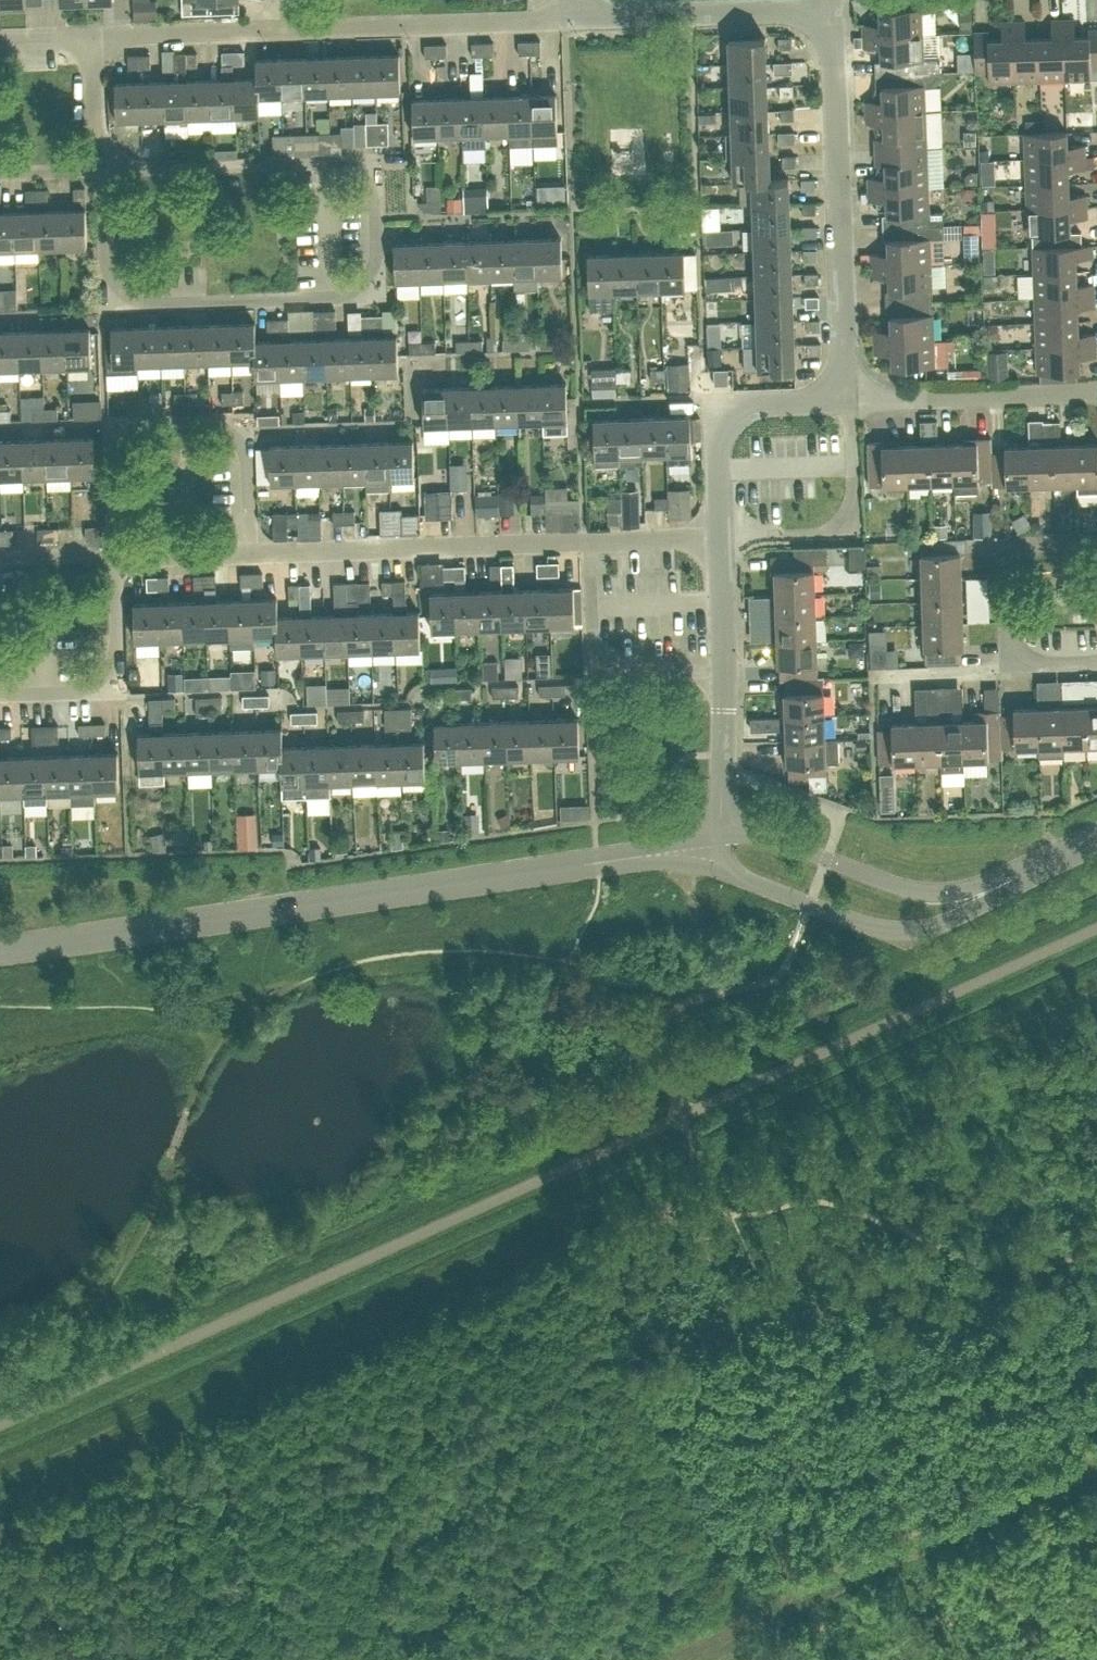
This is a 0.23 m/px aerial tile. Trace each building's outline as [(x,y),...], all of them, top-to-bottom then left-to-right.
[(149,7),(149,0),(124,0),(125,9),(149,7)] [(183,14),(210,12),(210,0),(182,0),(183,14)] [(880,14),(880,23),(863,24),(863,35),(923,33),(922,12),(929,12),(936,6),(936,0),(874,0),(874,14),(880,14)] [(971,19),(960,19),(960,31),(971,31),(971,19)] [(1051,19),(1052,37),(1039,37),(1040,80),(1065,79),(1063,19),(1051,19)] [(1091,78),(1091,63),(1096,63),(1096,28),(1088,29),(1089,35),(1075,36),(1075,19),(1063,19),(1065,79),(1091,78)] [(1026,38),(1025,20),(1013,21),(1015,81),(1040,80),(1039,37),(1026,38)] [(976,71),(989,71),(989,81),(1015,81),(1013,21),(1002,21),(1002,39),(989,39),(989,30),(974,31),(976,71)] [(941,58),(924,58),(923,33),(863,35),(864,47),(881,47),(882,60),(875,61),(876,73),(901,73),(941,71),(941,58)] [(778,37),(779,48),(792,47),(792,36),(778,37)] [(766,62),(766,37),(729,38),(730,63),(766,62)] [(519,41),(519,54),(530,54),(530,40),(519,41)] [(541,40),(530,40),(530,54),(541,53),(541,40)] [(483,42),(483,55),(494,55),(494,41),(483,42)] [(472,42),(472,56),(483,55),(483,42),(472,42)] [(425,44),(425,57),(436,57),(436,43),(425,44)] [(436,43),(436,57),(447,56),(447,43),(436,43)] [(233,51),(234,64),(245,64),(244,50),(233,51)] [(223,64),(222,78),(211,79),(212,115),(235,115),(234,78),(233,64),(234,64),(233,51),(222,51),(223,64)] [(175,73),(175,80),(164,80),(165,117),(165,123),(189,122),(189,116),(187,80),(187,66),(187,52),(175,53),(176,71),(175,73)] [(197,52),(187,52),(187,66),(198,65),(197,52)] [(140,54),(129,54),(129,68),(140,67),(140,54)] [(151,54),(140,54),(140,67),(151,67),(151,54)] [(401,90),(400,54),(375,55),(376,91),(401,90)] [(328,56),(329,93),(353,92),(351,55),(328,56)] [(351,55),(353,92),(376,91),(375,55),(351,55)] [(305,57),(306,94),(329,93),(328,56),(305,57)] [(281,58),(282,95),(306,94),(305,57),(281,58)] [(281,58),(256,59),(257,77),(258,77),(259,96),(260,95),(282,95),(281,58)] [(779,61),(780,73),(793,72),(793,61),(779,61)] [(767,85),(766,62),(730,63),(731,86),(767,85)] [(883,100),(866,100),(866,112),(926,110),(925,84),(902,85),(901,73),(876,73),(876,86),(883,86),(883,100)] [(235,115),(260,114),(260,95),(259,96),(258,77),(257,77),(234,78),(235,115)] [(189,116),(212,115),(211,79),(187,80),(189,116)] [(140,81),(142,118),(165,117),(164,80),(140,81)] [(116,82),(117,119),(142,118),(140,81),(116,82)] [(780,85),(781,96),(794,95),(793,84),(780,85)] [(768,109),(767,85),(731,86),(731,110),(768,109)] [(558,144),(556,94),(532,95),(533,131),(533,144),(558,144)] [(532,95),(508,96),(509,132),(510,145),(533,144),(533,131),(532,95)] [(461,97),(463,134),(463,147),(486,146),(486,133),(485,96),(461,97)] [(485,96),(486,133),(509,132),(508,96),(485,96)] [(438,98),(439,135),(463,134),(461,97),(438,98)] [(413,99),(414,136),(439,135),(438,98),(413,99)] [(781,108),(781,119),(795,119),(794,108),(781,108)] [(769,132),(768,109),(731,110),(732,133),(769,132)] [(866,112),(866,124),(884,123),(884,137),(878,137),(878,150),(927,148),(926,110),(866,112)] [(389,143),(389,130),(388,121),(377,122),(378,144),(389,143)] [(366,122),(367,131),(367,144),(378,144),(377,122),(366,122)] [(782,132),(782,143),(796,142),(795,131),(782,132)] [(1067,131),(1025,132),(1025,158),(1085,156),(1085,144),(1067,145),(1067,131)] [(331,153),(331,145),(331,132),(320,132),(320,153),(331,153)] [(331,132),(331,145),(342,145),(342,132),(331,132)] [(726,133),(727,158),(733,158),(733,157),(770,156),(769,132),(732,133),(726,133)] [(296,154),(295,133),(284,134),(285,154),(296,154)] [(273,134),(274,155),(285,154),(284,134),(273,134)] [(868,176),(869,188),(929,186),(927,148),(878,150),(879,163),(885,163),(886,176),(868,176)] [(783,155),(783,166),(796,166),(796,155),(783,155)] [(789,178),(771,178),(770,156),(733,157),(733,158),(734,181),(789,179),(789,178)] [(1068,169),(1086,168),(1085,156),(1025,158),(1026,183),(1069,182),(1068,169)] [(984,176),(984,184),(997,183),(997,175),(984,176)] [(802,179),(802,190),(816,189),(815,178),(802,179)] [(734,181),(734,182),(752,181),(753,204),(790,203),(789,179),(734,181)] [(514,199),(528,198),(527,181),(512,182),(514,199)] [(1087,194),(1069,195),(1069,182),(1026,183),(1027,208),(1087,206),(1087,194)] [(566,184),(538,185),(538,204),(566,203),(566,184)] [(888,226),(930,224),(945,224),(945,211),(929,211),(929,186),(869,188),(869,200),(887,199),(888,226)] [(74,187),(75,200),(86,200),(85,187),(74,187)] [(458,204),(482,203),(481,187),(457,188),(458,204)] [(26,189),(26,202),(37,202),(37,188),(26,189)] [(48,188),(37,188),(37,202),(48,201),(48,188)] [(456,189),(441,189),(442,203),(457,203),(456,189)] [(803,202),(803,213),(816,213),(816,202),(803,202)] [(790,203),(753,204),(754,227),(791,226),(790,203)] [(703,230),(720,229),(719,205),(702,206),(703,230)] [(1028,234),(1032,234),(1033,246),(1077,244),(1077,231),(1071,232),(1070,218),(1087,217),(1087,206),(1027,208),(1028,234)] [(88,245),(86,208),(62,209),(63,246),(88,245)] [(39,247),(63,246),(62,209),(38,210),(39,247)] [(14,211),(16,248),(39,247),(38,210),(14,211)] [(16,248),(14,211),(0,211),(0,248),(16,248)] [(888,226),(888,238),(888,252),(871,253),(872,265),(931,263),(930,238),(945,237),(945,224),(930,224),(888,226)] [(803,226),(804,237),(817,236),(817,225),(803,226)] [(755,251),(791,249),(791,226),(754,227),(755,251)] [(563,274),(562,237),(537,238),(538,275),(563,274)] [(538,286),(538,275),(537,238),(513,239),(515,276),(515,286),(538,286)] [(490,240),(491,276),(515,276),(513,239),(490,240)] [(466,241),(468,277),(491,276),(490,240),(466,241)] [(419,242),(421,279),(444,278),(443,241),(419,242)] [(443,241),(444,278),(468,277),(466,241),(443,241)] [(419,242),(395,243),(396,280),(421,279),(419,242)] [(1076,271),(1076,257),(1093,257),(1093,244),(1077,244),(1033,246),(1034,272),(1076,271)] [(755,251),(756,274),(792,273),(791,249),(755,251)] [(804,249),(805,260),(818,260),(818,249),(804,249)] [(686,288),(685,251),(660,252),(661,289),(686,288)] [(638,290),(661,289),(660,252),(636,253),(638,290)] [(613,254),(614,290),(638,290),(636,253),(613,254)] [(613,254),(588,254),(590,310),(615,309),(614,290),(613,254)] [(872,265),(872,277),(889,276),(890,302),(933,301),(931,263),(872,265)] [(734,266),(733,288),(745,288),(746,266),(734,266)] [(1094,283),(1077,284),(1076,271),(1034,272),(1035,297),(1095,295),(1094,283)] [(805,272),(806,284),(819,283),(818,272),(805,272)] [(792,273),(756,274),(756,298),(793,296),(792,273)] [(806,296),(806,307),(820,307),(819,295),(806,296)] [(1078,307),(1095,307),(1095,295),(1035,297),(1036,322),(1078,320),(1078,307)] [(794,320),(793,296),(756,298),(757,321),(794,320)] [(891,329),(874,330),(874,341),(934,339),(933,301),(890,302),(891,329)] [(337,329),(336,311),(325,312),(326,329),(337,329)] [(314,312),(314,330),(326,329),(325,312),(314,312)] [(372,328),(372,314),(361,315),(361,328),(372,328)] [(372,328),(383,327),(383,314),(372,314),(372,328)] [(290,331),(289,317),(278,318),(279,331),(279,339),(280,376),(304,376),(302,339),(292,339),(291,331),(290,331)] [(279,331),(278,318),(267,318),(268,331),(279,331)] [(807,319),(807,331),(820,330),(820,319),(807,319)] [(757,321),(758,345),(795,343),(794,320),(757,321)] [(1096,333),(1079,333),(1078,320),(1036,322),(1037,346),(1096,344),(1096,333)] [(758,345),(757,321),(742,322),(743,345),(758,345)] [(256,340),(255,322),(231,323),(232,360),(255,359),(256,359),(255,340),(256,340)] [(209,361),(232,360),(231,323),(207,324),(209,361)] [(160,325),(162,362),(185,361),(184,324),(160,325)] [(184,324),(185,361),(209,361),(207,324),(184,324)] [(138,363),(162,362),(160,325),(137,326),(138,363)] [(137,326),(112,327),(113,346),(107,347),(108,373),(138,372),(138,363),(137,326)] [(92,365),(91,328),(66,329),(67,366),(92,365)] [(44,366),(67,366),(66,329),(42,330),(44,366)] [(20,367),(19,330),(0,331),(0,368),(20,367)] [(20,367),(44,366),(42,330),(19,330),(20,367)] [(399,372),(397,335),(373,336),(374,373),(399,372)] [(351,374),(374,373),(373,336),(349,337),(351,374)] [(721,336),(707,337),(707,348),(721,348),(721,336)] [(326,338),(327,375),(351,374),(349,337),(326,338)] [(530,349),(530,348),(530,337),(517,338),(517,349),(530,349)] [(553,348),(553,347),(553,337),(540,337),(540,348),(553,348)] [(302,339),(304,376),(327,375),(326,338),(302,339)] [(503,338),(504,349),(517,349),(517,338),(503,338)] [(255,359),(256,377),(280,376),(279,339),(256,340),(255,340),(256,359),(255,359)] [(456,340),(457,351),(470,351),(470,339),(456,340)] [(483,350),(483,339),(470,339),(470,351),(483,350)] [(935,365),(934,339),(874,341),(875,353),(892,353),(893,367),(935,365)] [(409,342),(410,353),(423,352),(423,341),(409,342)] [(436,352),(436,351),(436,341),(423,341),(423,352),(436,352)] [(808,343),(808,354),(821,354),(821,342),(808,343)] [(759,369),(796,368),(795,343),(758,345),(759,369)] [(1079,357),(1096,356),(1096,344),(1037,346),(1038,373),(1080,371),(1079,357)] [(707,348),(708,364),(722,363),(721,348),(707,348)] [(988,351),(989,377),(1009,377),(1008,350),(988,351)] [(692,388),(691,362),(668,363),(670,390),(692,388)] [(616,370),(616,367),(592,368),(592,387),(617,386),(617,381),(617,370),(616,370)] [(666,379),(666,368),(651,369),(651,380),(666,379)] [(714,369),(715,384),(728,383),(728,368),(714,369)] [(631,381),(630,369),(617,370),(617,381),(631,381)] [(543,420),(542,383),(518,384),(520,421),(543,420)] [(568,432),(568,420),(567,383),(542,383),(543,420),(544,433),(568,432)] [(518,384),(495,385),(496,422),(520,421),(518,384)] [(495,385),(472,386),(473,423),(496,422),(495,385)] [(472,386),(448,387),(449,424),(473,423),(472,386)] [(423,388),(425,424),(425,425),(449,424),(448,387),(423,388)] [(233,403),(244,403),(244,389),(233,390),(233,403)] [(233,403),(233,390),(222,390),(222,404),(233,403)] [(186,405),(186,391),(175,392),(176,405),(186,405)] [(186,405),(198,404),(197,391),(186,391),(186,405)] [(129,415),(140,415),(139,393),(128,393),(129,415)] [(150,393),(139,393),(140,415),(151,414),(150,393)] [(101,401),(88,401),(89,416),(101,415),(101,401)] [(32,408),(32,419),(45,418),(45,407),(32,408)] [(45,418),(58,418),(58,407),(45,407),(45,418)] [(12,420),(11,409),(0,409),(0,420),(12,420)] [(293,422),(305,422),(304,410),(293,410),(293,422)] [(692,463),(690,415),(666,416),(667,453),(667,463),(692,463)] [(642,417),(644,453),(667,453),(666,416),(642,417)] [(644,464),(644,453),(642,417),(619,418),(620,464),(644,464)] [(594,418),(596,465),(620,464),(619,418),(594,418)] [(929,420),(920,420),(921,438),(929,438),(929,420)] [(937,420),(929,420),(929,438),(938,438),(937,420)] [(1060,420),(1052,421),(1052,439),(1061,439),(1060,420)] [(1040,442),(1040,445),(1029,445),(1030,484),(1054,483),(1052,444),(1052,439),(1052,421),(1043,421),(1044,439),(1040,442)] [(96,473),(94,436),(70,437),(71,474),(96,473)] [(47,475),(71,474),(70,437),(46,438),(47,475)] [(972,442),(953,442),(954,481),(955,492),(979,491),(978,481),(992,480),(991,451),(991,446),(991,437),(972,438),(972,442)] [(23,439),(24,476),(47,475),(46,438),(23,439)] [(0,477),(24,476),(23,439),(0,440),(0,464),(0,477)] [(415,477),(415,476),(413,440),(389,441),(390,478),(415,477)] [(366,479),(367,490),(390,489),(390,478),(389,441),(365,442),(366,479)] [(868,441),(870,484),(908,483),(906,444),(882,445),(882,441),(868,441)] [(342,443),(343,479),(366,479),(365,442),(342,443)] [(931,482),(954,481),(953,442),(930,443),(931,482)] [(318,444),(320,480),(343,479),(342,443),(318,444)] [(906,444),(908,483),(931,482),(930,443),(906,444)] [(1054,483),(1077,482),(1076,443),(1052,444),(1054,483)] [(1076,443),(1077,482),(1077,492),(1096,491),(1096,443),(1076,443)] [(271,465),(271,482),(296,481),(295,444),(270,445),(270,447),(271,465)] [(295,444),(296,481),(320,480),(318,444),(295,444)] [(992,485),(1030,484),(1029,445),(1005,446),(1005,451),(991,451),(992,480),(992,485)] [(271,465),(270,447),(257,448),(257,465),(271,465)] [(467,486),(466,462),(450,463),(451,487),(467,486)] [(452,515),(451,487),(439,487),(440,516),(452,515)] [(670,488),(670,496),(669,496),(669,507),(670,507),(671,517),(692,516),(691,488),(670,488)] [(481,493),(482,513),(499,512),(499,493),(481,493)] [(655,496),(656,508),(669,507),(669,496),(655,496)] [(546,510),(568,510),(567,497),(546,497),(546,510)] [(609,509),(610,523),(623,523),(622,509),(622,498),(608,498),(609,509)] [(545,511),(545,500),(532,500),(532,511),(545,511)] [(639,504),(623,505),(624,523),(640,522),(639,504)] [(391,522),(391,508),(380,508),(381,522),(391,522)] [(391,522),(403,521),(402,508),(391,508),(391,522)] [(345,523),(356,523),(355,509),(344,510),(345,523)] [(345,523),(344,510),(333,510),(334,523),(345,523)] [(298,525),(298,511),(287,512),(287,525),(298,525)] [(310,538),(309,524),(309,511),(298,511),(298,525),(299,538),(310,538)] [(948,536),(948,522),(934,523),(934,537),(948,536)] [(86,526),(87,539),(98,539),(97,525),(86,526)] [(38,527),(38,541),(49,540),(49,527),(38,527)] [(60,540),(60,527),(49,527),(49,540),(60,540)] [(2,529),(3,542),(14,542),(13,528),(2,529)] [(961,575),(960,551),(933,552),(933,538),(921,539),(922,577),(961,575)] [(771,570),(775,570),(776,594),(815,592),(814,569),(827,568),(827,554),(771,556),(771,570)] [(549,575),(560,575),(559,561),(548,562),(549,575)] [(538,575),(549,575),(548,562),(537,562),(538,575)] [(491,577),(502,577),(502,563),(490,564),(491,577)] [(504,626),(527,625),(526,589),(513,589),(513,576),(512,563),(502,563),(502,577),(502,590),(504,626)] [(444,579),(455,578),(455,565),(443,565),(444,579)] [(455,578),(466,578),(465,565),(455,565),(455,578)] [(252,585),(252,572),(241,573),(241,586),(252,585)] [(252,585),(263,585),(263,572),(252,572),(252,585)] [(205,587),(216,587),(216,573),(205,574),(205,587)] [(194,588),(205,587),(205,574),(194,574),(194,588)] [(159,589),(170,588),(169,575),(158,576),(159,589)] [(962,599),(961,575),(922,577),(923,600),(962,599)] [(148,589),(159,589),(158,576),(147,576),(148,589)] [(383,580),(383,594),(394,593),(394,580),(383,580)] [(405,580),(394,580),(394,593),(395,612),(396,648),(421,647),(421,646),(420,612),(419,611),(407,611),(406,580),(405,580)] [(358,581),(347,582),(347,595),(348,613),(349,650),(373,649),(371,612),(359,613),(358,595),(358,581)] [(300,597),(300,583),(289,584),(289,597),(300,597)] [(300,597),(311,596),(311,583),(300,583),(300,597)] [(575,624),(574,587),(549,588),(551,625),(575,624)] [(527,625),(551,625),(549,588),(526,589),(527,625)] [(479,590),(455,591),(457,628),(480,627),(479,590)] [(504,626),(502,590),(479,590),(480,627),(504,626)] [(967,590),(967,599),(986,598),(985,590),(967,590)] [(455,591),(431,592),(432,629),(457,628),(455,591)] [(816,616),(815,592),(776,594),(777,617),(816,616)] [(337,614),(324,614),(326,651),(349,650),(348,613),(347,595),(336,595),(337,614)] [(278,616),(277,597),(253,598),(254,635),(277,634),(278,634),(277,616),(278,616)] [(229,599),(231,636),(231,647),(254,646),(254,635),(253,598),(229,599)] [(967,599),(968,607),(986,607),(986,598),(967,599)] [(206,600),(207,637),(231,636),(229,599),(206,600)] [(923,600),(924,624),(963,622),(962,599),(923,600)] [(182,601),(184,638),(207,637),(206,600),(182,601)] [(159,602),(160,638),(184,638),(182,601),(159,602)] [(134,603),(135,639),(160,638),(159,602),(134,603)] [(753,609),(753,618),(772,617),(771,609),(753,609)] [(395,612),(371,612),(373,649),(396,648),(395,612)] [(324,614),(301,615),(302,652),(326,651),(324,614)] [(277,634),(278,653),(302,652),(301,615),(278,616),(277,616),(278,634),(277,634)] [(778,641),(817,639),(816,616),(777,617),(778,641)] [(753,618),(754,626),(772,626),(772,617),(753,618)] [(906,618),(904,637),(915,638),(916,619),(906,618)] [(959,647),(964,647),(963,622),(924,624),(925,662),(959,660),(959,647)] [(886,631),(868,632),(869,644),(887,644),(886,631)] [(778,641),(779,665),(784,665),(784,678),(789,678),(818,677),(817,639),(778,641)] [(887,657),(886,645),(859,647),(860,659),(887,657)] [(551,662),(538,662),(538,675),(551,675),(551,662)] [(521,666),(505,666),(506,677),(522,677),(521,666)] [(233,673),(234,686),(258,685),(257,668),(233,669),(233,673)] [(233,673),(210,674),(211,688),(234,686),(233,673)] [(186,676),(187,689),(211,688),(210,674),(186,676)] [(786,716),(752,717),(825,715),(823,677),(818,677),(789,678),(790,691),(785,692),(786,716)] [(1084,682),(1076,682),(1076,700),(1085,700),(1084,682)] [(1084,682),(1085,700),(1093,700),(1093,682),(1084,682)] [(310,703),(328,702),(328,683),(309,684),(310,703)] [(553,683),(539,684),(540,695),(553,695),(553,683)] [(566,694),(566,683),(553,683),(553,695),(566,694)] [(1046,683),(1037,683),(1038,702),(1047,701),(1046,683)] [(506,685),(492,685),(493,697),(506,696),(506,685)] [(519,696),(519,685),(506,685),(506,696),(519,696)] [(472,697),(472,686),(459,687),(459,698),(472,697)] [(459,687),(446,687),(446,698),(459,698),(459,687)] [(948,715),(947,697),(947,690),(944,687),(938,688),(939,721),(941,760),(941,771),(965,770),(964,759),(963,720),(952,720),(952,718),(948,715)] [(927,719),(927,721),(916,722),(917,761),(941,760),(939,721),(938,688),(933,688),(930,691),(931,715),(927,719)] [(270,705),(270,693),(256,694),(257,705),(270,705)] [(256,694),(243,694),(244,706),(257,705),(256,694)] [(223,706),(223,695),(209,696),(210,707),(223,706)] [(209,696),(196,696),(197,707),(210,707),(209,696)] [(139,733),(140,770),(165,769),(164,732),(163,708),(163,697),(149,698),(150,722),(152,722),(152,733),(139,733)] [(176,708),(176,697),(163,697),(163,708),(176,708)] [(1062,706),(1063,745),(1086,744),(1085,705),(1062,706)] [(1086,744),(1096,744),(1096,705),(1085,705),(1086,744)] [(975,707),(975,720),(963,720),(964,759),(1002,758),(1002,747),(1001,724),(1000,713),(1001,713),(1000,706),(975,707)] [(1001,713),(1000,706),(1001,713),(1000,713),(1001,724),(1002,747),(1040,746),(1038,707),(1014,708),(1014,713),(1001,713)] [(1038,707),(1040,746),(1040,757),(1063,756),(1063,745),(1062,706),(1038,707)] [(398,707),(385,708),(386,719),(399,718),(398,707)] [(412,718),(412,707),(398,707),(399,718),(412,718)] [(351,709),(338,709),(339,721),(352,720),(351,709)] [(365,720),(365,709),(351,709),(352,720),(365,720)] [(318,721),(318,710),(305,711),(305,722),(318,721)] [(305,711),(291,711),(292,722),(305,722),(305,711)] [(752,729),(786,728),(787,739),(826,738),(825,715),(752,717),(752,729)] [(580,754),(578,717),(554,718),(555,755),(580,754)] [(532,756),(555,755),(554,718),(530,719),(532,756)] [(507,720),(508,757),(532,756),(530,719),(507,720)] [(483,721),(485,757),(508,757),(507,720),(483,721)] [(460,721),(435,722),(436,759),(461,758),(460,721)] [(460,721),(461,758),(485,757),(483,721),(460,721)] [(92,722),(79,723),(80,734),(93,734),(92,722)] [(92,722),(93,734),(106,733),(106,722),(92,722)] [(892,728),(878,728),(880,762),(917,761),(916,722),(892,723),(892,728)] [(46,724),(32,725),(33,736),(46,735),(46,724)] [(46,724),(46,735),(59,735),(59,724),(46,724)] [(12,737),(12,725),(0,726),(0,737),(12,737)] [(283,746),(282,728),(258,729),(259,765),(281,765),(282,765),(282,746),(283,746)] [(259,765),(258,729),(234,730),(235,766),(259,765)] [(212,767),(211,730),(187,731),(188,768),(212,767)] [(234,730),(211,730),(212,767),(235,766),(234,730)] [(188,768),(187,731),(164,732),(165,769),(188,768)] [(838,738),(826,738),(787,739),(787,764),(792,764),(793,777),(809,777),(810,789),(827,789),(827,776),(826,762),(839,762),(838,738)] [(401,779),(426,778),(424,741),(400,742),(401,779)] [(401,779),(400,742),(376,743),(377,780),(401,779)] [(353,744),(354,780),(377,780),(376,743),(353,744)] [(331,781),(329,744),(306,745),(308,796),(331,795),(331,781)] [(331,781),(354,780),(353,744),(329,744),(331,781)] [(281,765),(282,783),(283,797),(308,796),(306,745),(283,746),(282,746),(282,765),(281,765)] [(95,790),(120,789),(118,752),(94,753),(95,790)] [(95,790),(94,753),(70,754),(71,791),(95,790)] [(70,754),(47,755),(48,791),(71,791),(70,754)] [(0,756),(0,766),(1,793),(25,792),(23,755),(0,756)] [(23,755),(25,792),(25,803),(48,802),(48,791),(47,755),(23,755)] [(555,820),(554,801),(542,801),(542,820),(555,820)] [(403,830),(392,830),(393,847),(403,846),(403,830)] [(5,843),(5,855),(15,855),(15,843),(5,843)] [(27,855),(38,855),(37,844),(27,844),(27,855)] [(64,854),(74,853),(74,845),(63,845),(64,854)]
